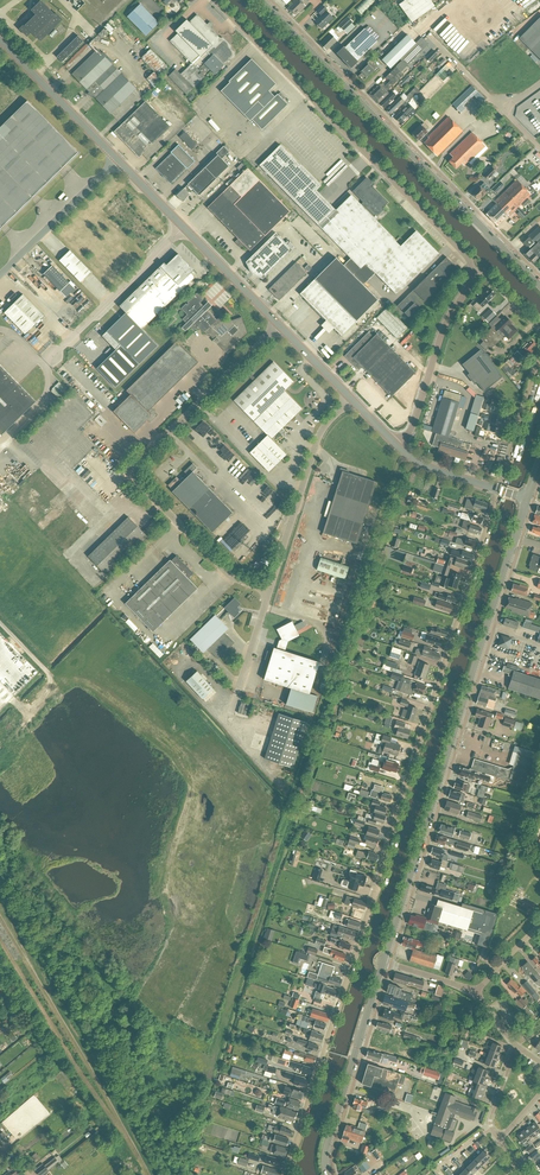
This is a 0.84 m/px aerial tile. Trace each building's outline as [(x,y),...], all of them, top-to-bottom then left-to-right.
[(300,11),(305,6),(301,1),(302,0),(295,0),(292,3),(293,4),(288,8),(294,15),(299,10),(300,11)] [(374,2),(372,0),(364,0),(355,8),(362,15),(374,2)] [(431,0),(405,0),(399,5),(412,23),(435,6),(431,0)] [(61,21),(62,19),(56,14),(55,15),(41,1),(32,10),(36,15),(25,25),(24,24),(20,29),(27,36),(31,32),(35,36),(36,36),(41,41),(61,21)] [(146,36),(159,23),(140,4),(128,16),(146,36)] [(317,11),(322,16),(316,21),(322,28),(333,18),(327,11),(328,10),(327,9),(328,7),(325,4),(317,11)] [(234,55),(234,52),(231,49),(230,46),(223,38),(220,38),(211,29),(206,23),(206,24),(197,15),(189,22),(186,19),(175,31),(178,34),(170,41),(192,63),(180,75),(175,70),(168,77),(187,95),(194,88),(211,71),(215,74),(229,60),(230,59),(234,55)] [(353,22),(348,16),(338,25),(344,31),(353,22)] [(519,38),(539,60),(539,17),(519,38)] [(440,36),(451,26),(448,23),(447,25),(444,22),(435,31),(440,36)] [(110,33),(114,29),(108,23),(104,27),(109,31),(108,31),(110,33)] [(345,47),(344,46),(336,53),(351,69),(359,61),(358,60),(377,41),(380,37),(368,25),(365,28),(345,47)] [(108,32),(105,29),(99,35),(102,38),(108,32)] [(332,35),(330,33),(330,34),(325,39),(320,44),(326,50),(337,40),(339,38),(334,33),(332,35)] [(391,69),(416,43),(407,35),(382,60),(391,69)] [(79,36),(78,36),(57,57),(62,62),(62,63),(84,41),(83,41),(78,36),(79,36)] [(424,39),(402,61),(407,66),(429,44),(424,39)] [(88,89),(91,91),(90,92),(90,93),(92,96),(93,96),(94,95),(97,98),(96,98),(111,113),(137,89),(98,49),(73,74),(88,89)] [(169,67),(152,50),(143,59),(160,76),(169,67)] [(429,62),(438,54),(434,50),(426,58),(429,62)] [(262,130),(288,104),(284,100),(286,97),(281,92),(279,95),(278,94),(275,96),(269,91),(276,84),(252,59),(229,81),(230,82),(221,91),(250,121),(252,119),(262,130)] [(363,81),(374,70),(368,64),(361,71),(362,72),(359,76),(363,81)] [(444,81),(449,76),(445,72),(448,69),(445,66),(442,69),(437,74),(444,81)] [(389,90),(404,75),(396,67),(381,82),(382,83),(389,90)] [(151,72),(145,77),(148,81),(154,75),(151,72)] [(402,82),(405,84),(411,78),(408,75),(402,82)] [(380,85),(370,95),(374,99),(375,99),(379,103),(389,94),(387,92),(389,90),(382,83),(380,85)] [(472,86),(452,104),(461,113),(466,109),(463,106),(474,95),(482,103),(485,99),(478,92),(472,86)] [(417,95),(420,91),(416,87),(406,97),(409,101),(410,100),(415,95),(416,96),(417,95)] [(422,90),(417,95),(421,99),(426,93),(422,90)] [(383,107),(384,108),(389,103),(390,104),(394,100),(392,99),(396,95),(392,92),(380,104),(381,105),(382,107),(383,107)] [(411,101),(408,103),(405,107),(405,106),(401,110),(402,111),(395,118),(400,122),(403,119),(404,120),(405,120),(408,117),(408,116),(407,115),(408,114),(410,115),(415,110),(417,108),(417,104),(418,103),(415,100),(417,98),(416,97),(417,95),(416,96),(415,95),(410,100),(411,101)] [(397,109),(405,101),(400,97),(387,110),(387,112),(389,114),(391,114),(396,108),(397,109)] [(155,100),(150,105),(160,116),(166,110),(155,100)] [(78,152),(28,101),(0,128),(0,140),(44,185),(78,152)] [(140,156),(170,126),(146,101),(114,132),(118,135),(119,134),(140,156)] [(518,103),(512,119),(528,125),(529,123),(524,121),(525,118),(528,112),(531,113),(530,118),(534,119),(536,115),(524,110),(525,106),(518,103)] [(437,156),(463,131),(448,116),(428,137),(429,138),(424,143),(437,156)] [(426,130),(429,127),(424,122),(422,125),(421,125),(412,133),(419,140),(428,131),(426,130)] [(197,144),(185,131),(179,137),(192,149),(197,144)] [(469,163),(486,146),(472,132),(450,154),(452,157),(453,157),(449,162),(456,169),(461,164),(464,166),(468,162),(469,163)] [(44,185),(0,140),(0,228),(44,185)] [(352,196),(336,211),(316,190),(321,185),(280,144),(259,165),(320,227),(351,257),(344,264),(337,257),(300,293),(305,299),(304,300),(326,321),(327,320),(342,335),(378,299),(363,285),(376,273),(396,293),(437,252),(417,231),(399,248),(390,239),(392,237),(372,217),(376,213),(377,214),(383,209),(380,206),(382,204),(384,206),(387,202),(373,186),(372,187),(370,185),(372,183),(367,178),(354,191),(364,202),(361,205),(352,196)] [(171,153),(156,168),(160,173),(166,179),(170,183),(186,168),(187,169),(195,161),(179,145),(171,152),(171,153)] [(218,155),(188,184),(189,184),(184,188),(176,195),(183,201),(190,194),(194,190),(199,195),(229,166),(222,159),(229,152),(224,146),(216,153),(218,155)] [(332,180),(346,165),(339,159),(332,167),(337,172),(336,173),(333,171),(328,177),(332,180)] [(488,180),(497,171),(492,167),(484,176),(488,180)] [(290,211),(248,168),(208,207),(250,251),(290,211)] [(507,215),(508,216),(521,204),(523,207),(529,202),(526,199),(531,194),(530,194),(534,190),(529,184),(525,188),(516,180),(494,202),(496,204),(486,214),(496,224),(502,218),(503,219),(507,215)] [(483,183),(472,194),(477,200),(481,197),(482,198),(483,196),(487,192),(487,191),(490,189),(489,190),(487,188),(488,187),(486,185),(485,185),(483,183)] [(539,255),(539,227),(539,226),(523,241),(530,248),(531,246),(532,247),(525,254),(533,262),(539,255)] [(293,249),(276,232),(246,261),(250,270),(254,274),(263,278),(293,249)] [(70,250),(59,260),(80,282),(91,271),(70,250)] [(166,265),(164,262),(119,306),(126,312),(107,331),(102,336),(116,350),(97,367),(116,386),(139,363),(158,345),(143,329),(195,277),(194,276),(196,273),(193,270),(194,270),(178,253),(166,265)] [(409,316),(458,268),(446,256),(397,305),(409,316)] [(279,300),(307,273),(296,262),(268,289),(279,300)] [(52,265),(43,274),(60,291),(66,297),(75,288),(69,282),(52,265)] [(488,301),(495,294),(494,293),(495,292),(493,290),(492,291),(490,288),(482,295),(483,296),(477,301),(482,307),(488,301)] [(238,341),(247,332),(242,316),(230,320),(226,322),(220,316),(217,319),(207,309),(209,307),(206,304),(204,306),(200,302),(203,299),(197,292),(181,308),(187,314),(182,319),(186,323),(184,325),(187,329),(190,326),(194,330),(198,326),(204,332),(208,336),(209,335),(213,339),(226,352),(238,341)] [(25,334),(44,315),(23,294),(4,312),(25,334)] [(388,307),(377,318),(397,338),(408,328),(388,307)] [(488,323),(495,317),(492,314),(493,313),(489,309),(481,315),(488,323)] [(509,338),(517,330),(512,326),(511,328),(509,325),(511,323),(505,316),(501,320),(496,316),(489,324),(492,327),(502,338),(505,335),(509,338)] [(502,338),(492,327),(481,338),(484,342),(489,347),(491,349),(502,338)] [(416,372),(377,333),(374,337),(369,332),(345,355),(359,370),(362,366),(392,396),(416,372)] [(152,407),(199,362),(177,340),(126,390),(131,394),(114,411),(135,432),(148,420),(150,422),(158,414),(152,407)] [(531,349),(536,344),(532,340),(528,344),(527,343),(518,352),(517,351),(514,354),(519,359),(522,356),(522,355),(523,354),(526,357),(533,351),(531,349)] [(489,347),(484,342),(481,345),(486,350),(489,347)] [(60,343),(54,348),(56,351),(62,345),(60,343)] [(483,353),(480,350),(462,364),(484,391),(502,377),(483,353)] [(518,361),(513,356),(509,360),(514,365),(518,361)] [(254,381),(234,400),(268,434),(250,452),(269,471),(287,454),(272,439),(279,431),(282,428),(302,408),(285,391),(294,382),(274,361),(256,379),(254,381)] [(36,401),(0,365),(0,436),(2,435),(36,401)] [(58,382),(50,390),(57,397),(65,389),(58,382)] [(473,431),(482,394),(466,390),(465,393),(473,394),(464,429),(473,431)] [(466,460),(468,451),(464,450),(465,447),(461,445),(462,442),(456,440),(456,438),(449,436),(460,402),(443,397),(432,432),(436,433),(433,445),(439,447),(438,451),(466,460)] [(536,409),(532,408),(526,427),(530,428),(536,409)] [(493,420),(500,422),(502,416),(495,414),(493,420)] [(507,430),(510,419),(504,417),(502,425),(504,425),(503,429),(507,430)] [(519,463),(526,438),(523,437),(515,463),(519,463)] [(212,532),(233,512),(193,471),(197,467),(193,462),(184,471),(189,475),(185,479),(183,477),(180,480),(177,476),(168,485),(173,490),(172,491),(212,532)] [(357,543),(376,481),(342,471),(339,481),(340,481),(340,483),(338,483),(323,533),(357,543)] [(485,510),(487,504),(474,499),(473,501),(467,499),(464,508),(473,510),(474,507),(477,508),(479,509),(480,509),(485,510)] [(448,508),(459,511),(460,507),(449,503),(448,508)] [(481,524),(483,517),(473,514),(473,517),(469,515),(462,512),(460,518),(467,520),(481,524)] [(128,516),(88,556),(106,575),(143,540),(145,542),(149,539),(146,536),(147,535),(128,516)] [(150,523),(152,524),(146,530),(151,535),(163,522),(158,517),(154,521),(153,520),(150,523)] [(470,522),(464,520),(461,528),(466,529),(466,528),(469,529),(468,531),(477,534),(478,533),(480,533),(481,528),(469,524),(470,522)] [(538,527),(537,528),(533,526),(533,528),(532,528),(531,530),(532,530),(532,531),(537,533),(538,534),(539,535),(539,528),(538,527)] [(394,538),(391,546),(397,548),(400,540),(394,538)] [(461,540),(460,543),(474,548),(476,541),(466,538),(465,541),(461,540)] [(388,558),(391,548),(384,545),(381,556),(388,558)] [(433,561),(392,548),(389,558),(402,562),(403,559),(411,561),(412,558),(415,559),(414,562),(421,564),(422,560),(432,563),(433,561)] [(467,559),(472,560),(473,555),(467,554),(466,552),(462,551),(462,553),(452,550),(450,555),(459,558),(467,560),(467,559)] [(153,632),(198,588),(188,579),(194,573),(176,556),(171,561),(170,559),(125,603),(153,632)] [(450,567),(453,558),(447,556),(444,565),(450,567)] [(534,556),(529,569),(539,573),(539,558),(534,556)] [(317,570),(345,579),(349,567),(320,558),(317,570)] [(469,570),(471,563),(457,558),(454,566),(462,569),(463,568),(469,570)] [(444,565),(435,562),(433,571),(447,576),(450,567),(444,565)] [(449,586),(456,588),(460,575),(452,572),(450,578),(443,576),(439,585),(448,588),(449,586)] [(431,585),(421,582),(420,587),(429,590),(431,585)] [(527,597),(528,595),(526,595),(528,587),(520,585),(519,586),(513,584),(512,587),(511,587),(510,590),(511,591),(511,592),(527,597)] [(456,603),(458,598),(451,596),(452,596),(447,594),(446,596),(436,592),(434,597),(451,603),(451,602),(456,603)] [(424,606),(426,601),(414,597),(412,603),(424,606)] [(533,619),(535,613),(530,612),(533,603),(516,598),(515,599),(509,597),(506,608),(512,610),(511,612),(529,617),(528,617),(533,619)] [(235,609),(240,604),(234,598),(225,607),(234,617),(239,612),(235,609)] [(450,612),(452,605),(437,600),(435,607),(450,612)] [(218,659),(234,643),(224,632),(228,628),(215,615),(190,639),(203,653),(207,648),(218,659)] [(516,629),(518,623),(514,621),(505,618),(503,625),(516,629)] [(269,661),(264,679),(291,688),(286,704),(312,713),(318,696),(310,693),(320,662),(285,651),(288,641),(299,636),(292,621),(277,629),(282,639),(279,649),(274,647),(272,652),(268,651),(265,660),(269,661)] [(523,628),(539,633),(537,642),(539,643),(539,628),(531,625),(524,622),(523,628)] [(437,628),(437,629),(431,628),(430,633),(441,636),(441,635),(446,637),(447,632),(441,630),(441,629),(437,628)] [(403,631),(401,637),(412,640),(414,635),(403,631)] [(443,639),(434,636),(432,636),(432,637),(426,635),(424,641),(432,643),(433,644),(435,645),(441,646),(443,639)] [(498,646),(509,649),(512,639),(502,636),(498,646)] [(398,644),(409,648),(411,642),(400,638),(398,644)] [(158,658),(162,654),(151,643),(147,647),(158,658)] [(398,659),(402,650),(392,647),(389,656),(398,659)] [(416,650),(415,653),(434,659),(434,658),(439,660),(439,659),(440,658),(441,657),(440,656),(440,655),(434,653),(434,652),(429,650),(429,652),(423,650),(418,649),(416,650)] [(415,665),(418,656),(410,654),(407,663),(415,665)] [(389,670),(390,667),(396,669),(398,664),(390,661),(391,660),(388,660),(388,661),(387,660),(385,669),(389,670)] [(425,678),(430,665),(420,662),(415,674),(425,678)] [(502,671),(509,674),(508,675),(512,677),(508,688),(539,699),(539,680),(539,679),(538,680),(514,672),(514,671),(506,669),(506,667),(504,667),(502,671)] [(213,689),(197,671),(186,681),(202,699),(213,689)] [(425,690),(427,686),(417,682),(416,682),(411,680),(405,679),(402,678),(403,674),(393,671),(391,677),(408,684),(415,686),(419,689),(420,688),(425,690)] [(423,695),(425,690),(420,688),(419,689),(415,686),(408,684),(407,686),(408,686),(408,687),(413,689),(413,691),(423,695)] [(498,694),(499,690),(489,687),(488,688),(482,686),(477,704),(482,706),(486,708),(487,707),(493,709),(497,699),(495,698),(496,693),(498,694)] [(248,716),(251,705),(241,702),(238,713),(248,716)] [(413,720),(417,708),(409,705),(408,710),(404,708),(402,716),(413,720)] [(491,719),(493,714),(478,709),(475,716),(481,718),(478,725),(488,728),(491,719)] [(517,712),(505,709),(504,714),(515,718),(517,712)] [(293,768),(307,723),(279,713),(264,759),(293,768)] [(372,721),(375,716),(370,713),(366,718),(372,721)] [(387,715),(385,723),(390,724),(393,717),(387,715)] [(503,725),(513,728),(515,720),(505,717),(503,725)] [(408,738),(410,729),(404,727),(405,723),(397,720),(394,727),(398,729),(396,734),(408,738)] [(383,735),(377,733),(374,742),(380,744),(378,753),(382,754),(383,751),(397,755),(401,744),(390,741),(391,737),(383,735)] [(497,765),(496,767),(474,761),(471,769),(486,773),(495,776),(512,781),(512,779),(526,783),(530,784),(534,773),(538,758),(518,752),(514,766),(508,769),(497,765)] [(387,769),(396,772),(398,763),(385,759),(384,762),(373,759),(370,769),(378,772),(379,767),(382,767),(382,768),(386,770),(387,769)] [(470,770),(460,767),(460,769),(458,769),(457,772),(458,773),(458,774),(464,776),(464,777),(468,778),(467,781),(472,782),(474,777),(477,777),(477,778),(492,782),(494,778),(495,776),(486,773),(485,775),(478,773),(478,771),(471,769),(470,770)] [(468,792),(470,786),(470,785),(466,783),(465,782),(464,782),(463,782),(460,781),(459,784),(455,782),(455,784),(454,784),(454,785),(454,786),(454,787),(468,792)] [(368,798),(370,792),(361,789),(359,795),(368,798)] [(463,801),(465,794),(451,789),(449,793),(448,795),(449,796),(448,797),(454,799),(457,800),(463,801)] [(390,802),(392,795),(382,792),(381,795),(373,793),(372,796),(390,802)] [(374,812),(376,813),(384,815),(386,808),(379,806),(381,802),(373,799),(371,806),(375,807),(374,812)] [(458,814),(461,805),(447,800),(444,809),(458,814)] [(467,802),(466,806),(474,809),(474,808),(482,811),(483,807),(467,802)] [(480,822),(482,816),(468,812),(466,817),(480,822)] [(365,822),(367,822),(375,825),(376,821),(383,823),(386,816),(384,815),(376,813),(374,817),(370,816),(368,819),(363,818),(362,821),(365,822)] [(440,826),(440,827),(439,827),(438,828),(438,829),(438,830),(439,831),(439,832),(452,836),(454,828),(442,824),(441,826),(440,826)] [(376,838),(379,830),(369,827),(366,834),(367,835),(376,838)] [(470,839),(471,834),(460,830),(458,836),(470,839)] [(470,844),(437,834),(437,835),(436,836),(435,837),(436,838),(435,841),(444,845),(445,843),(450,844),(450,843),(452,844),(452,843),(456,844),(455,847),(468,851),(470,844)] [(378,838),(376,838),(367,835),(365,843),(376,846),(378,838)] [(444,850),(432,847),(431,853),(435,854),(435,856),(442,858),(443,856),(445,857),(445,854),(443,854),(444,850)] [(369,851),(368,853),(358,850),(356,856),(363,858),(363,857),(367,858),(366,859),(372,860),(376,861),(378,855),(372,853),(373,853),(369,851)] [(442,859),(441,862),(432,859),(430,866),(439,869),(440,866),(446,868),(448,861),(442,859)] [(350,876),(349,881),(344,880),(343,880),(342,881),(341,883),(341,885),(342,886),(348,887),(357,890),(359,885),(363,886),(365,881),(366,881),(367,880),(367,879),(367,878),(366,878),(367,876),(357,873),(357,872),(356,871),(351,869),(349,874),(350,875),(350,876)] [(314,872),(312,879),(319,882),(321,874),(314,872)] [(436,888),(422,884),(420,890),(452,899),(454,892),(446,890),(447,885),(438,882),(436,888)] [(354,898),(346,896),(344,904),(349,906),(350,903),(352,904),(351,907),(359,909),(359,908),(364,909),(367,902),(354,898)] [(491,935),(498,913),(495,913),(462,903),(461,906),(444,901),(442,907),(436,905),(430,904),(426,917),(439,921),(441,922),(477,933),(484,935),(481,945),(483,946),(487,947),(491,934),(491,935)] [(334,917),(341,919),(342,914),(332,911),(330,917),(334,919),(334,917)] [(439,921),(426,917),(426,918),(420,916),(416,915),(416,916),(411,915),(408,923),(423,928),(430,930),(432,923),(435,924),(437,925),(439,921)] [(346,926),(359,930),(361,923),(355,921),(355,920),(349,918),(346,926)] [(353,940),(356,932),(333,925),(330,935),(336,937),(338,934),(344,936),(343,937),(353,940)] [(262,938),(270,940),(274,930),(265,927),(262,938)] [(474,942),(461,938),(462,932),(456,930),(454,938),(475,945),(475,944),(480,946),(481,945),(484,935),(477,933),(474,942)] [(410,961),(433,968),(433,967),(438,969),(442,956),(437,954),(437,956),(415,949),(416,945),(423,947),(424,942),(409,937),(409,938),(403,936),(401,944),(406,946),(406,947),(413,949),(410,961)] [(351,946),(351,945),(345,943),(346,942),(340,940),(331,937),(330,942),(333,943),(339,945),(338,947),(343,949),(343,948),(350,950),(350,949),(351,948),(351,947),(351,946)] [(318,949),(308,946),(306,952),(316,955),(318,949)] [(346,954),(332,949),(324,947),(323,952),(330,954),(330,955),(335,956),(334,958),(343,961),(346,954)] [(307,966),(310,956),(303,954),(299,964),(307,966)] [(535,956),(532,960),(538,967),(539,969),(539,962),(535,956)] [(453,964),(455,958),(450,957),(445,973),(452,976),(455,964),(453,964)] [(539,977),(539,975),(528,961),(522,966),(526,971),(525,971),(530,977),(531,977),(535,981),(539,977)] [(340,986),(342,980),(336,978),(337,977),(330,975),(329,978),(309,972),(307,978),(327,984),(328,983),(340,986)] [(407,985),(407,984),(422,988),(424,981),(396,972),(393,981),(407,985)] [(468,980),(473,976),(470,972),(465,976),(468,980)] [(520,987),(511,979),(506,983),(511,988),(510,989),(514,993),(516,991),(521,995),(525,991),(520,986),(520,987)] [(527,980),(522,984),(531,995),(536,991),(527,980)] [(335,995),(337,995),(338,990),(337,990),(337,988),(334,987),(333,989),(326,986),(327,985),(320,983),(318,991),(316,991),(314,999),(315,1000),(315,1002),(321,1004),(322,999),(320,999),(323,991),(325,992),(324,993),(335,996),(335,995)] [(394,995),(393,997),(407,1001),(407,1000),(411,1002),(413,995),(401,992),(402,989),(397,987),(397,986),(390,984),(387,992),(394,995)] [(527,1003),(521,997),(518,1000),(524,1007),(527,1003)] [(296,1009),(299,1000),(292,998),(289,1006),(296,1009)] [(529,1011),(528,1010),(525,1007),(523,1009),(530,1018),(531,1017),(533,1015),(529,1011)] [(282,1008),(280,1012),(288,1016),(290,1012),(282,1008)] [(327,1021),(330,1015),(318,1011),(318,1012),(316,1011),(316,1010),(312,1009),(310,1016),(327,1021)] [(399,1014),(385,1009),(382,1017),(388,1019),(388,1020),(391,1021),(391,1020),(393,1020),(394,1017),(402,1020),(403,1016),(407,1017),(408,1014),(400,1012),(399,1014)] [(536,1012),(534,1014),(530,1009),(529,1011),(533,1015),(531,1017),(534,1022),(536,1020),(533,1018),(538,1014),(536,1012)] [(326,1027),(326,1026),(326,1025),(326,1024),(322,1022),(322,1021),(303,1015),(301,1020),(314,1024),(314,1027),(317,1028),(318,1027),(324,1029),(325,1028),(326,1027)] [(381,1029),(381,1031),(386,1032),(387,1031),(394,1033),(394,1030),(392,1029),(393,1025),(385,1023),(385,1024),(378,1022),(377,1027),(381,1029)] [(321,1042),(323,1035),(317,1033),(317,1032),(304,1028),(303,1033),(310,1035),(309,1040),(314,1041),(314,1040),(321,1042)] [(417,1036),(404,1032),(403,1037),(416,1041),(417,1036)] [(309,1042),(308,1042),(298,1038),(296,1042),(307,1046),(306,1048),(310,1050),(311,1049),(317,1051),(317,1050),(318,1049),(319,1048),(318,1047),(319,1046),(314,1044),(309,1042)] [(498,1052),(501,1045),(492,1042),(490,1047),(488,1046),(489,1046),(486,1044),(485,1047),(489,1049),(498,1052)] [(495,1059),(498,1052),(489,1049),(487,1054),(486,1053),(486,1052),(483,1051),(482,1054),(487,1056),(495,1059)] [(397,1062),(398,1057),(384,1053),(384,1054),(374,1051),(374,1052),(368,1050),(366,1057),(372,1058),(371,1059),(372,1060),(373,1061),(374,1061),(375,1061),(381,1063),(383,1057),(389,1059),(389,1060),(397,1062)] [(468,1056),(474,1058),(476,1053),(473,1052),(473,1051),(470,1050),(468,1056)] [(316,1057),(299,1052),(295,1051),(294,1055),(298,1056),(297,1059),(303,1061),(303,1060),(312,1063),(312,1062),(314,1062),(314,1063),(316,1057)] [(256,1056),(254,1061),(265,1064),(266,1059),(256,1056)] [(493,1066),(495,1059),(487,1056),(485,1061),(483,1060),(483,1059),(481,1058),(479,1061),(493,1066)] [(311,1075),(313,1068),(278,1057),(276,1062),(297,1069),(296,1072),(306,1075),(306,1074),(311,1075)] [(368,1063),(362,1083),(394,1094),(398,1083),(403,1085),(406,1075),(368,1063)] [(485,1077),(488,1070),(479,1066),(477,1072),(475,1071),(475,1070),(472,1069),(471,1072),(476,1074),(485,1077)] [(438,1080),(441,1072),(425,1067),(422,1075),(438,1080)] [(239,1079),(241,1072),(232,1069),(230,1076),(239,1079)] [(309,1080),(305,1079),(305,1078),(286,1071),(285,1077),(294,1080),(297,1081),(296,1084),(302,1086),(303,1085),(307,1087),(309,1080)] [(482,1084),(485,1077),(476,1074),(474,1079),(472,1078),(472,1077),(469,1076),(468,1079),(477,1082),(482,1084)] [(486,1085),(482,1084),(477,1082),(475,1087),(473,1086),(471,1085),(470,1087),(474,1089),(483,1093),(486,1085)] [(221,1086),(219,1091),(232,1096),(234,1091),(221,1086)] [(294,1089),(285,1086),(283,1094),(301,1100),(304,1092),(297,1090),(297,1089),(295,1088),(294,1089)] [(480,1099),(483,1093),(474,1089),(472,1094),(470,1094),(471,1093),(468,1092),(467,1094),(480,1099)] [(214,1096),(221,1099),(223,1093),(216,1091),(214,1096)] [(411,1101),(413,1095),(406,1093),(405,1099),(411,1101)] [(456,1096),(445,1093),(438,1113),(432,1111),(431,1114),(437,1116),(430,1134),(451,1141),(454,1132),(451,1131),(452,1129),(454,1129),(457,1120),(453,1119),(455,1113),(473,1120),(476,1112),(479,1113),(480,1109),(473,1107),(454,1100),(456,1096)] [(298,1110),(301,1102),(289,1098),(288,1102),(286,1101),(286,1100),(277,1097),(275,1103),(284,1106),(284,1105),(286,1106),(298,1110)] [(353,1103),(354,1103),(352,1107),(361,1110),(364,1111),(364,1112),(380,1117),(382,1110),(376,1108),(375,1111),(366,1108),(368,1102),(363,1100),(360,1099),(355,1098),(355,1099),(354,1099),(354,1101),(354,1102),(353,1103)] [(295,1118),(297,1113),(292,1111),(292,1110),(280,1106),(280,1108),(274,1106),(273,1110),(290,1115),(290,1116),(295,1118)] [(15,1110),(19,1115),(23,1111),(19,1107),(15,1110)] [(294,1121),(295,1118),(290,1116),(290,1115),(273,1110),(272,1114),(277,1115),(277,1117),(288,1121),(289,1120),(294,1121)] [(535,1121),(529,1125),(534,1133),(539,1130),(539,1131),(539,1132),(539,1133),(539,1128),(535,1121)] [(98,1132),(105,1125),(102,1122),(95,1129),(98,1132)] [(362,1142),(367,1124),(359,1122),(358,1127),(351,1125),(351,1126),(346,1125),(342,1136),(349,1138),(362,1142)] [(289,1135),(291,1130),(285,1128),(286,1127),(281,1126),(280,1128),(269,1124),(267,1129),(283,1134),(284,1133),(289,1135)] [(537,1137),(534,1133),(529,1125),(523,1130),(528,1137),(533,1134),(534,1136),(533,1136),(535,1139),(537,1137)] [(523,1130),(516,1134),(522,1142),(525,1146),(529,1143),(531,1141),(528,1137),(523,1130)] [(269,1141),(286,1146),(288,1139),(275,1135),(274,1138),(270,1137),(270,1138),(264,1136),(263,1138),(269,1140),(269,1141)] [(532,1143),(525,1149),(528,1153),(536,1148),(532,1143)] [(284,1156),(287,1149),(286,1148),(276,1145),(271,1144),(269,1151),(273,1153),(273,1154),(279,1156),(279,1155),(284,1156)] [(237,1153),(238,1148),(229,1145),(227,1150),(237,1153)] [(377,1160),(380,1157),(375,1150),(371,1152),(377,1160)] [(479,1152),(478,1154),(485,1161),(490,1156),(483,1150),(480,1153),(479,1152)] [(40,1158),(35,1152),(31,1155),(36,1162),(40,1158)] [(260,1156),(249,1153),(247,1158),(258,1161),(260,1156)] [(485,1161),(478,1154),(476,1156),(477,1157),(474,1159),(481,1165),(485,1161)] [(278,1166),(280,1159),(267,1155),(265,1162),(278,1166)] [(55,1157),(44,1165),(48,1170),(49,1171),(59,1162),(56,1158),(55,1157)] [(246,1167),(248,1160),(240,1158),(238,1164),(246,1167)] [(481,1165),(474,1159),(472,1161),(471,1160),(469,1162),(477,1169),(481,1165)] [(11,1170),(18,1164),(16,1161),(9,1167),(11,1170)] [(452,1161),(449,1164),(454,1170),(457,1167),(452,1161)] [(477,1169),(469,1162),(467,1164),(468,1165),(466,1167),(473,1173),(477,1169)] [(35,1170),(39,1174),(42,1174),(48,1170),(44,1165),(43,1163),(35,1170)] [(346,1173),(344,1174),(358,1174),(355,1170),(358,1168),(362,1174),(369,1169),(364,1163),(358,1167),(356,1165),(345,1172),(346,1173)] [(282,1171),(263,1165),(261,1172),(268,1174),(281,1174),(282,1171)] [(473,1173),(466,1167),(464,1169),(463,1168),(461,1170),(466,1174),(471,1174),(473,1173)]
